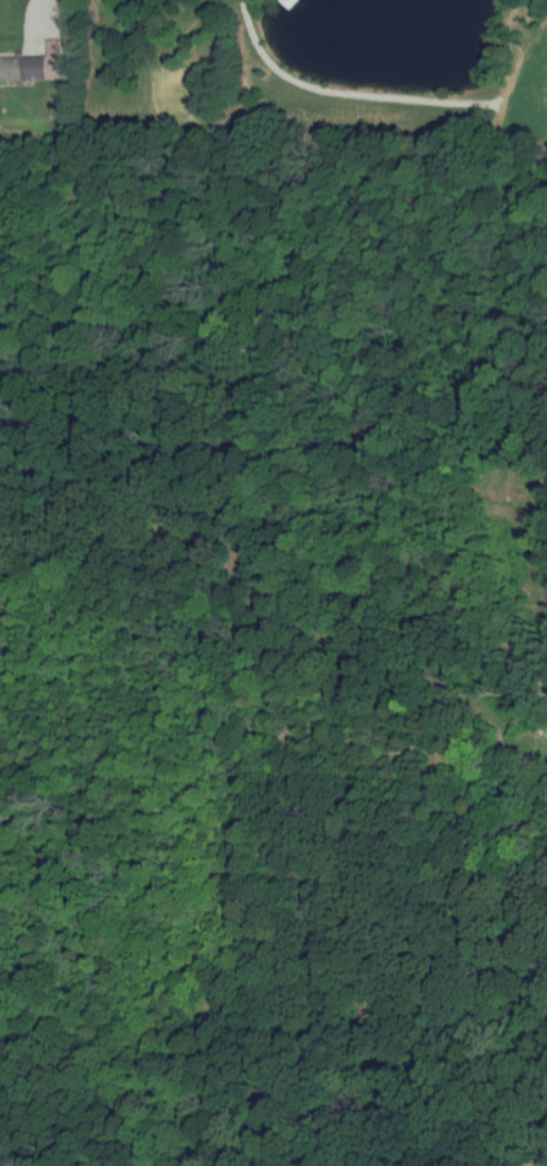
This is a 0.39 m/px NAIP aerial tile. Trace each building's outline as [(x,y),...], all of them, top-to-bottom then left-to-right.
[(46,39),(46,56),(0,57),(0,81),(63,80),(63,39),(46,39)]
